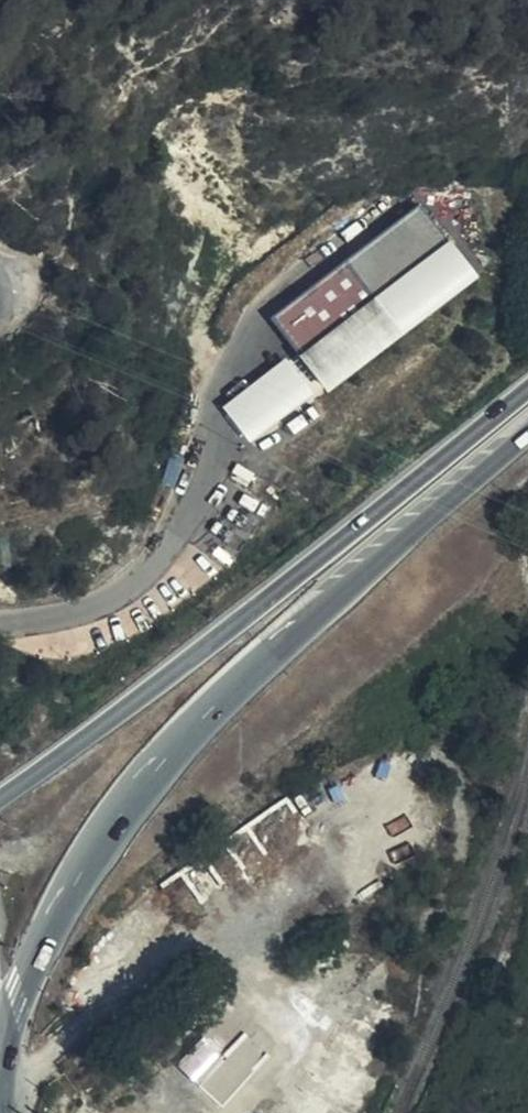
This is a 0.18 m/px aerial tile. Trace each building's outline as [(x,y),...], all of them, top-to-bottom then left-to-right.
[(219,8),(229,0),(212,0),(219,8)] [(266,320),(316,384),(389,327),(340,263),(266,320)] [(389,327),(316,384),(318,386),(391,330),(389,327)] [(318,386),(322,389),(393,333),(391,330),(318,386)] [(393,333),(322,389),(324,391),(395,336),(393,333)] [(224,400),(249,441),(318,398),(292,357),(224,400)]
